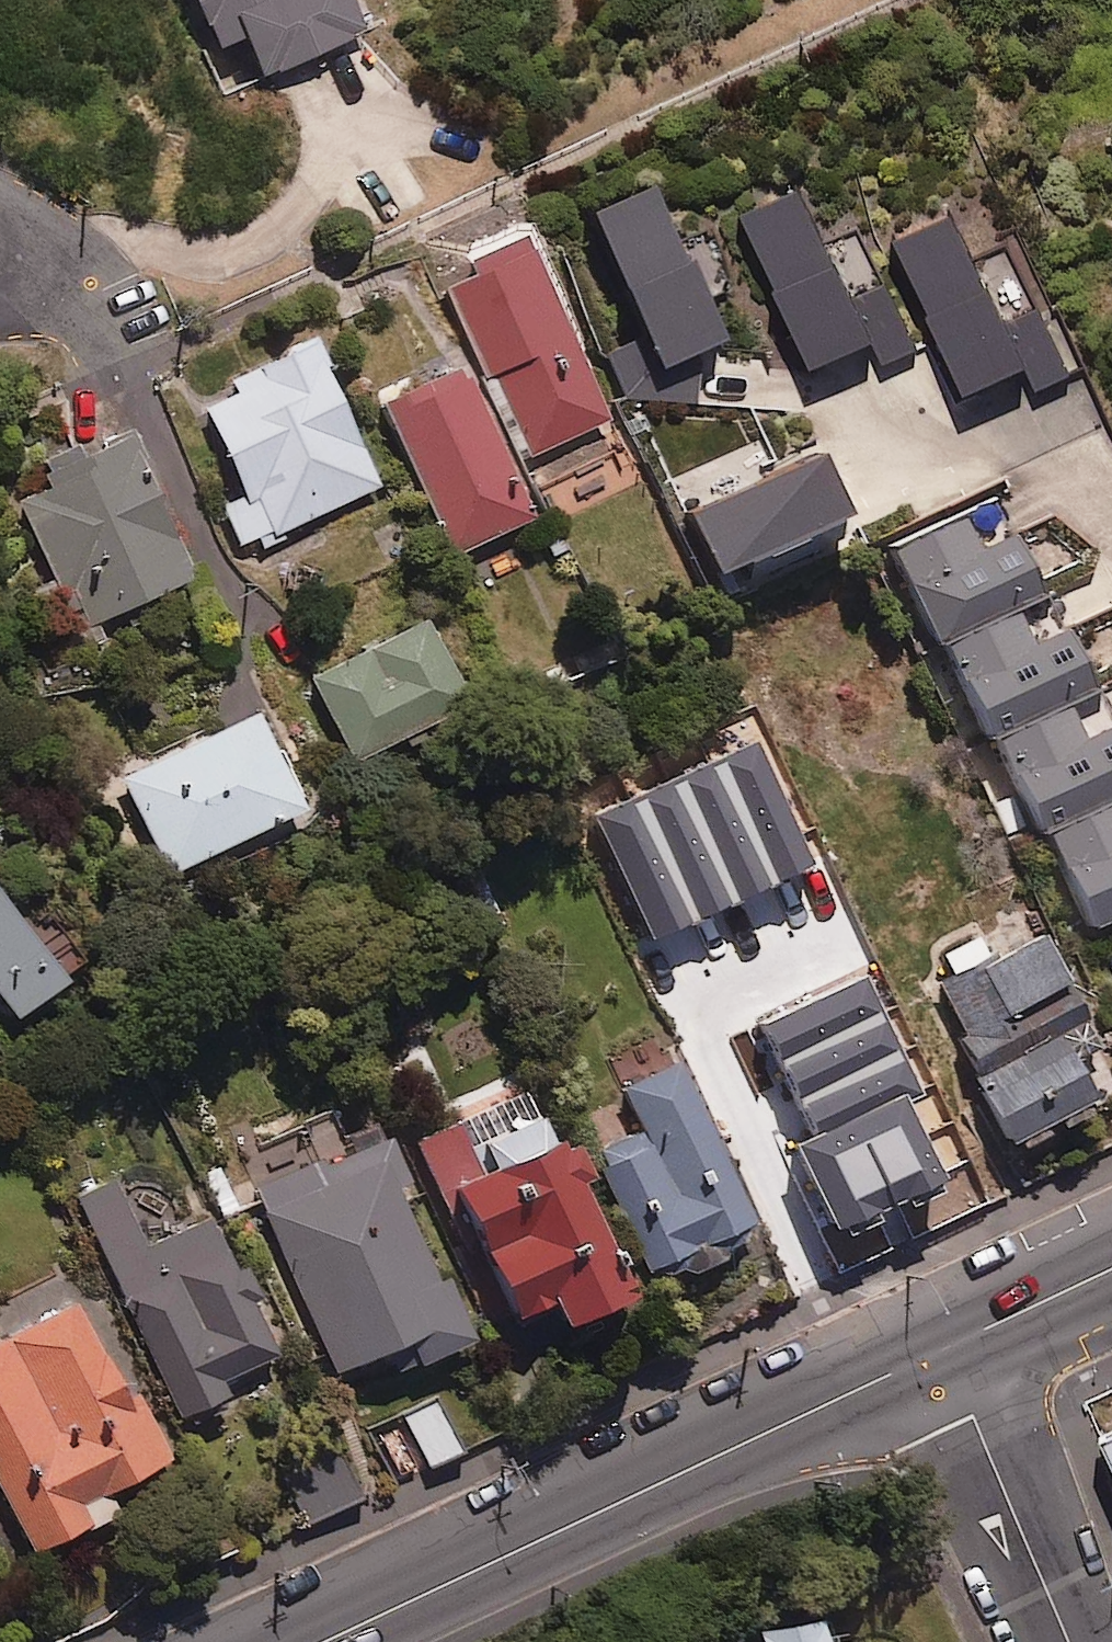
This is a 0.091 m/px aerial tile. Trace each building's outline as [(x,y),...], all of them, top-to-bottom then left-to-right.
[(218,48),(245,35),(265,77),(359,33),(344,0),(196,0),(218,48)] [(825,247),(799,189),(744,214),(813,363),(873,335),(885,359),(914,345),(861,230),(825,247)] [(671,252),(643,193),(589,218),(659,369),(717,342),(698,301),(729,287),(705,236),(671,252)] [(974,262),(951,212),(897,237),(964,389),(1028,361),(1038,385),(1084,365),(1056,303),(1038,311),(1010,246),(974,262)] [(610,417),(521,238),(470,264),(476,276),(449,290),(533,456),(610,417)] [(284,350),(286,354),(226,382),(234,398),(204,412),(244,497),(225,506),(242,544),(259,536),(265,550),(290,538),(286,529),(377,486),(322,369),(328,366),(314,336),(284,350)] [(457,370),(382,407),(456,555),(531,517),(457,370)] [(194,576),(129,434),(47,472),(54,487),(25,500),(83,627),(194,576)] [(857,543),(818,457),(686,516),(715,579),(743,566),(754,590),(857,543)] [(989,498),(887,550),(963,700),(973,695),(1093,931),(1111,922),(1111,723),(1103,705),(1070,721),(1063,706),(1091,692),(1061,632),(1027,649),(1009,614),(1040,599),(989,498)] [(467,703),(425,622),(313,679),(355,761),(467,703)] [(305,807),(259,712),(125,777),(171,872),(305,807)] [(0,891),(0,992),(19,1017),(68,980),(0,891)] [(1007,1151),(1017,1147),(1020,1154),(1049,1143),(1044,1128),(1056,1123),(1061,1136),(1096,1122),(1072,1064),(1093,1055),(1046,940),(940,983),(1007,1151)] [(850,1025),(834,1033),(813,986),(751,1015),(781,1079),(720,1108),(753,1179),(766,1173),(786,1216),(797,1211),(804,1226),(940,1162),(933,1147),(950,1139),(899,1028),(860,1046),(850,1025)] [(424,1049),(374,1070),(402,1137),(452,1116),(424,1049)] [(734,1247),(754,1222),(679,1062),(625,1088),(633,1105),(585,1128),(652,1271),(684,1271),(707,1265),(734,1247)] [(465,1216),(481,1252),(461,1260),(493,1336),(559,1308),(568,1329),(633,1302),(621,1274),(628,1271),(616,1242),(609,1245),(581,1180),(596,1174),(581,1138),(559,1148),(531,1081),(454,1114),(457,1122),(411,1142),(446,1224),(465,1216)] [(397,1378),(480,1344),(454,1280),(441,1286),(400,1187),(415,1181),(395,1131),(257,1187),(337,1384),(391,1362),(397,1378)] [(242,1267),(234,1271),(208,1219),(154,1245),(152,1240),(158,1237),(136,1191),(129,1194),(120,1176),(77,1197),(186,1419),(229,1397),(221,1382),(275,1355),(252,1309),(261,1305),(242,1267)] [(75,1303),(0,1341),(0,1485),(35,1553),(117,1511),(108,1493),(174,1459),(142,1397),(127,1405),(75,1303)] [(465,1451),(437,1393),(368,1425),(395,1484),(465,1451)] [(1095,1428),(1111,1465),(1111,1421),(1095,1428)] [(365,1497),(337,1440),(283,1467),(311,1523),(365,1497)] [(828,1622),(763,1633),(765,1641),(832,1641),(828,1622)]
